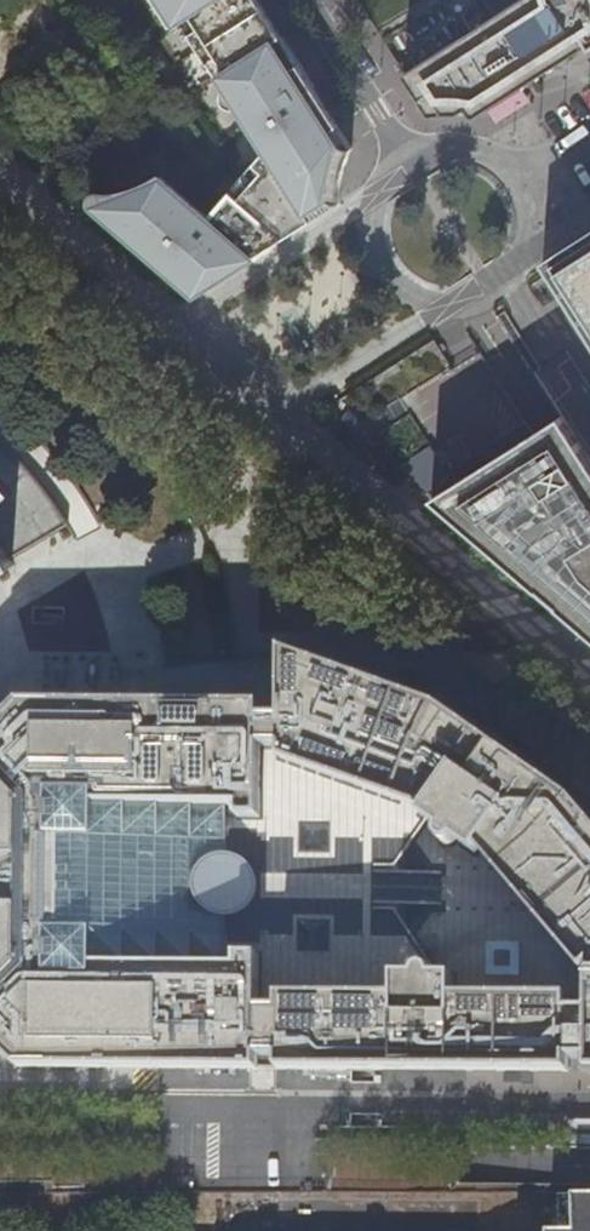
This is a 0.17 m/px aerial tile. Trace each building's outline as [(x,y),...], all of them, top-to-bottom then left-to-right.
[(169,12),(173,9),(222,85),(225,83),(232,94),(229,99),(228,102),(230,107),(234,111),(239,112),(242,110),(265,146),(253,161),(261,168),(241,193),(232,186),(209,214),(161,174),(151,182),(139,189),(127,193),(114,195),(112,207),(108,218),(198,295),(339,205),(342,194),(347,181),(354,167),(359,159),(258,0),(161,0),(169,12)] [(401,73),(428,115),(442,114),(459,114),(478,117),(589,46),(589,0),(519,0),(470,31),(462,17),(451,23),(460,37),(401,73)] [(539,299),(585,379),(589,377),(589,269),(539,299)] [(432,497),(582,626),(586,622),(589,626),(589,463),(560,416),(432,497)] [(15,495),(5,483),(0,478),(0,507),(15,495)] [(17,566),(10,553),(1,540),(0,539),(0,577),(17,566)] [(577,801),(442,707),(285,651),(284,720),(264,720),(264,705),(24,704),(5,724),(8,727),(0,735),(0,837),(67,837),(67,938),(0,937),(0,1040),(8,1047),(5,1051),(23,1069),(262,1069),(262,1054),(282,1055),(282,1070),(573,1072),(572,1055),(589,1055),(589,817),(577,801)] [(561,1193),(561,1229),(560,1230),(589,1230),(589,1193),(561,1193)]
